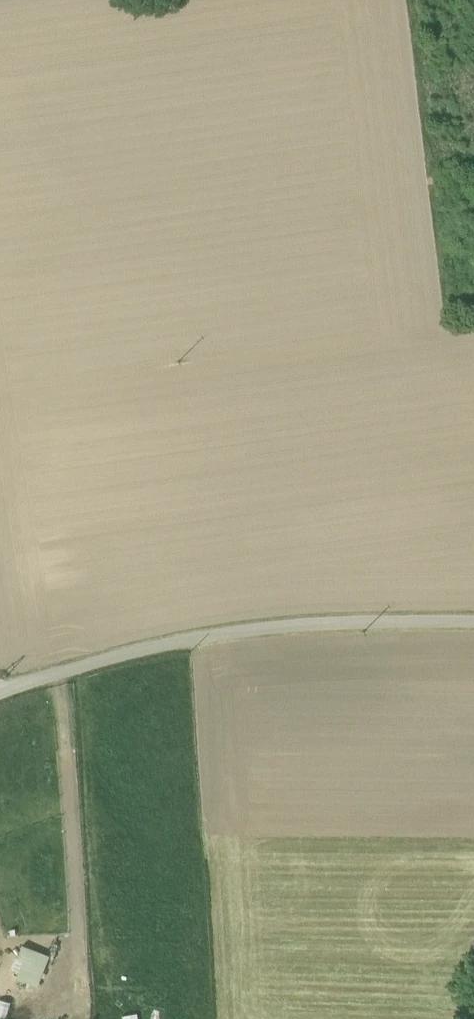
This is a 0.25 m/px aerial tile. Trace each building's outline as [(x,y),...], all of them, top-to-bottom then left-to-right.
[(36,982),(45,955),(19,945),(9,972),(36,982)]
